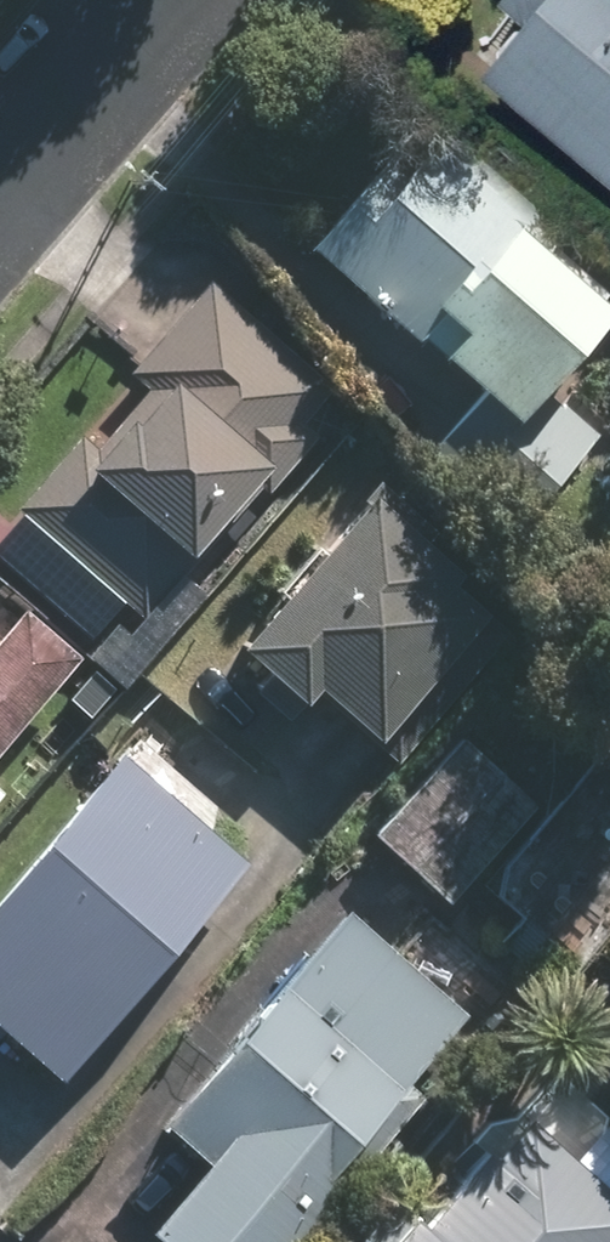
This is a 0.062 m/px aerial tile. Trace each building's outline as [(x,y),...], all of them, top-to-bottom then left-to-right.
[(483,43),(609,152),(609,0),(520,0),(483,43)] [(310,236),(483,384),(426,451),(520,531),(604,434),(546,384),(609,310),(609,285),(561,242),(573,228),(425,102),(310,236)] [(213,274),(16,504),(157,624),(321,432),(305,418),(338,379),(213,274)] [(383,477),(229,657),(293,712),(321,679),(384,732),(510,585),(383,477)] [(87,646),(28,597),(0,630),(0,749),(87,646)] [(463,730),(378,828),(459,899),(545,801),(463,730)] [(0,887),(0,1012),(70,1072),(255,856),(123,744),(0,887)] [(177,1241),(297,1241),(429,1085),(418,1076),(475,1008),(346,900),(165,1114),(209,1151),(151,1220),(177,1241)] [(371,1241),(609,1241),(609,1114),(609,1113),(578,1148),(512,1088),(371,1241)]
